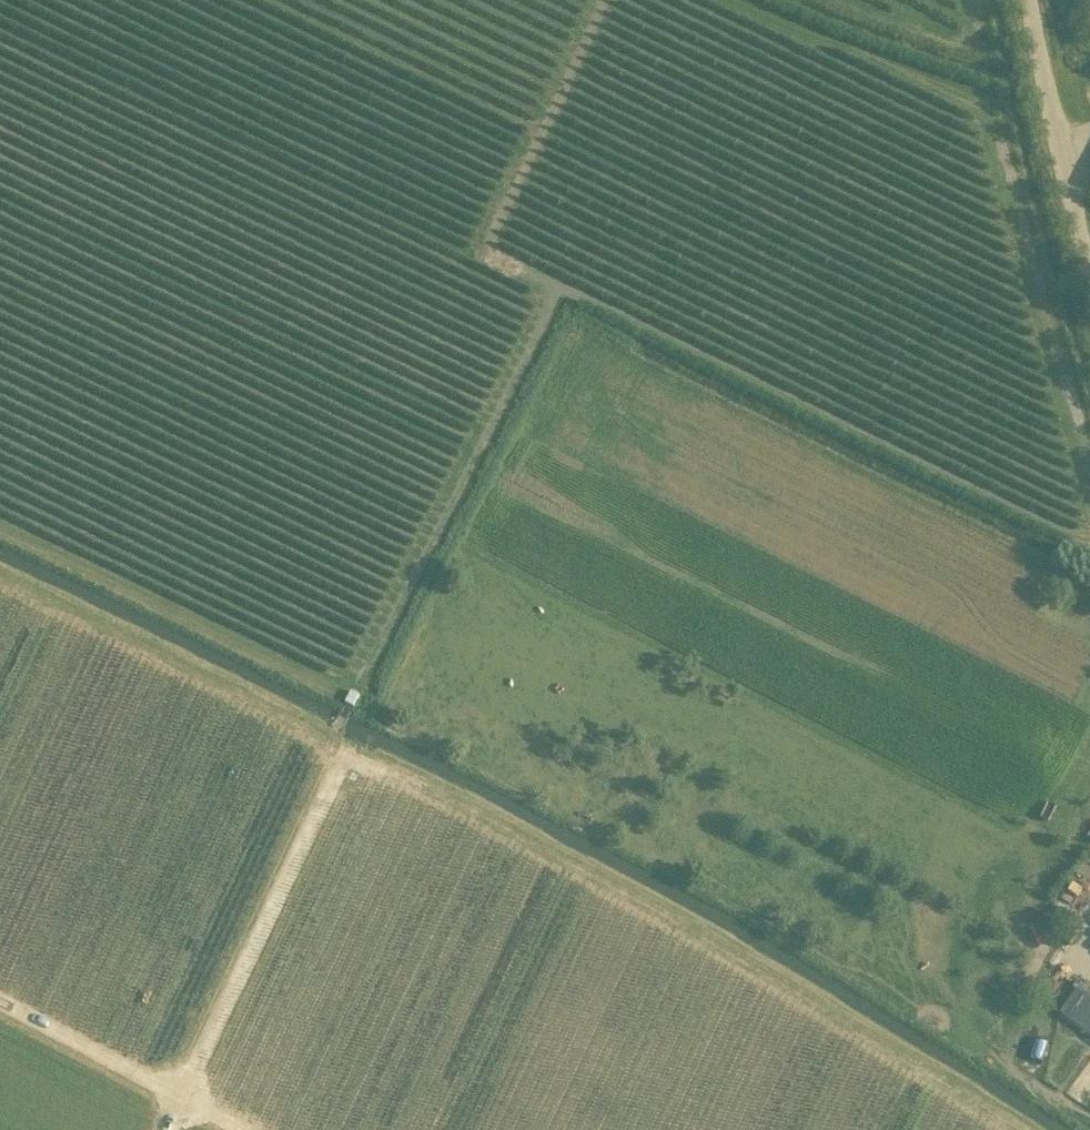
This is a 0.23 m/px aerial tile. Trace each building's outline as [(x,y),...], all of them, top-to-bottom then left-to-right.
[(1072,985),(1053,1017),(1089,1039),(1089,996),(1072,985)]
